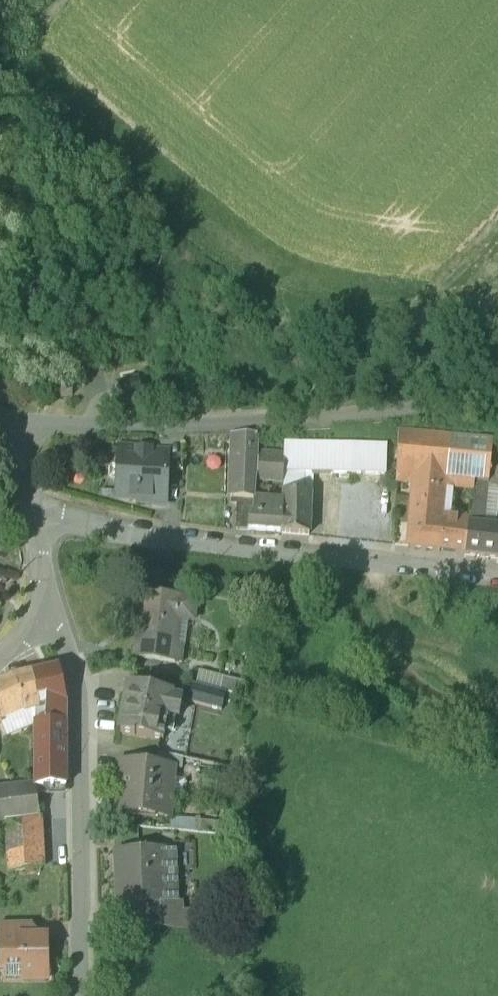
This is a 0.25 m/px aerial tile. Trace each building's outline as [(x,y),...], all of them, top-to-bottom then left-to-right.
[(138,379),(116,384),(121,404),(143,399),(147,392),(145,383),(138,379)] [(67,385),(55,390),(60,402),(72,397),(67,385)] [(34,397),(31,389),(22,391),(25,400),(34,397)] [(492,438),(398,429),(396,477),(414,479),(414,472),(414,471),(473,478),(488,480),(491,452),(492,438)] [(258,433),(231,433),(229,496),(236,496),(253,497),(254,497),(254,496),(255,477),(257,452),(258,433)] [(183,441),(150,441),(150,450),(150,452),(166,453),(166,468),(182,469),(183,441)] [(352,442),(284,442),(284,453),(283,469),(297,469),(303,470),(304,470),(352,469),(352,442)] [(352,442),(352,469),(387,470),(387,443),(352,442)] [(148,447),(141,447),(136,451),(118,450),(116,496),(135,497),(135,500),(151,500),(151,502),(164,503),(166,468),(166,453),(150,452),(150,450),(148,447)] [(68,448),(55,448),(55,463),(68,463),(68,448)] [(284,453),(257,452),(255,477),(282,479),(284,453)] [(491,452),(488,480),(487,481),(497,482),(497,453),(491,452)] [(297,469),(283,469),(282,479),(282,489),(308,491),(309,486),(303,485),(303,470),(297,469)] [(445,475),(414,471),(414,479),(412,498),(442,502),(445,475)] [(483,523),(487,481),(488,480),(473,478),(467,528),(464,550),(497,555),(497,550),(497,525),(483,523)] [(308,491),(282,489),(282,498),(280,529),(308,531),(311,491),(308,491)] [(253,497),(236,496),(235,527),(247,527),(248,511),(252,512),(253,497)] [(282,498),(254,496),(254,497),(253,497),(252,512),(248,511),(247,527),(280,529),(282,498)] [(442,502),(412,498),(408,543),(438,547),(441,518),(442,502)] [(463,521),(441,518),(438,547),(464,550),(467,528),(462,527),(463,521)] [(180,596),(141,591),(133,657),(172,662),(177,617),(192,619),(195,599),(180,597),(180,596)] [(57,668),(31,673),(38,708),(45,707),(45,723),(57,723),(64,722),(64,703),(57,668)] [(13,677),(0,684),(0,721),(22,712),(38,708),(31,673),(13,677)] [(246,682),(221,676),(219,690),(226,692),(243,695),(246,682)] [(188,700),(221,709),(226,692),(219,690),(192,683),(188,700)] [(171,693),(126,684),(120,717),(122,718),(119,732),(162,740),(167,715),(178,717),(181,699),(170,697),(171,693)] [(65,785),(64,722),(57,723),(45,723),(34,723),(34,786),(34,785),(35,786),(65,785)] [(181,756),(157,752),(155,765),(167,766),(167,767),(180,768),(181,756)] [(155,765),(122,762),(119,790),(115,789),(113,811),(169,816),(171,795),(165,794),(167,767),(167,766),(155,765)] [(0,789),(0,822),(4,821),(39,817),(35,786),(34,785),(34,786),(0,789)] [(39,817),(4,821),(8,870),(42,866),(39,817)] [(164,849),(114,851),(116,903),(150,902),(166,901),(164,849)] [(166,901),(150,902),(151,926),(178,929),(177,900),(166,901)] [(0,922),(0,937),(30,936),(30,922),(0,922)] [(0,937),(0,949),(4,949),(4,968),(5,968),(5,978),(21,977),(21,973),(36,973),(36,963),(46,963),(46,936),(30,936),(0,937)]
